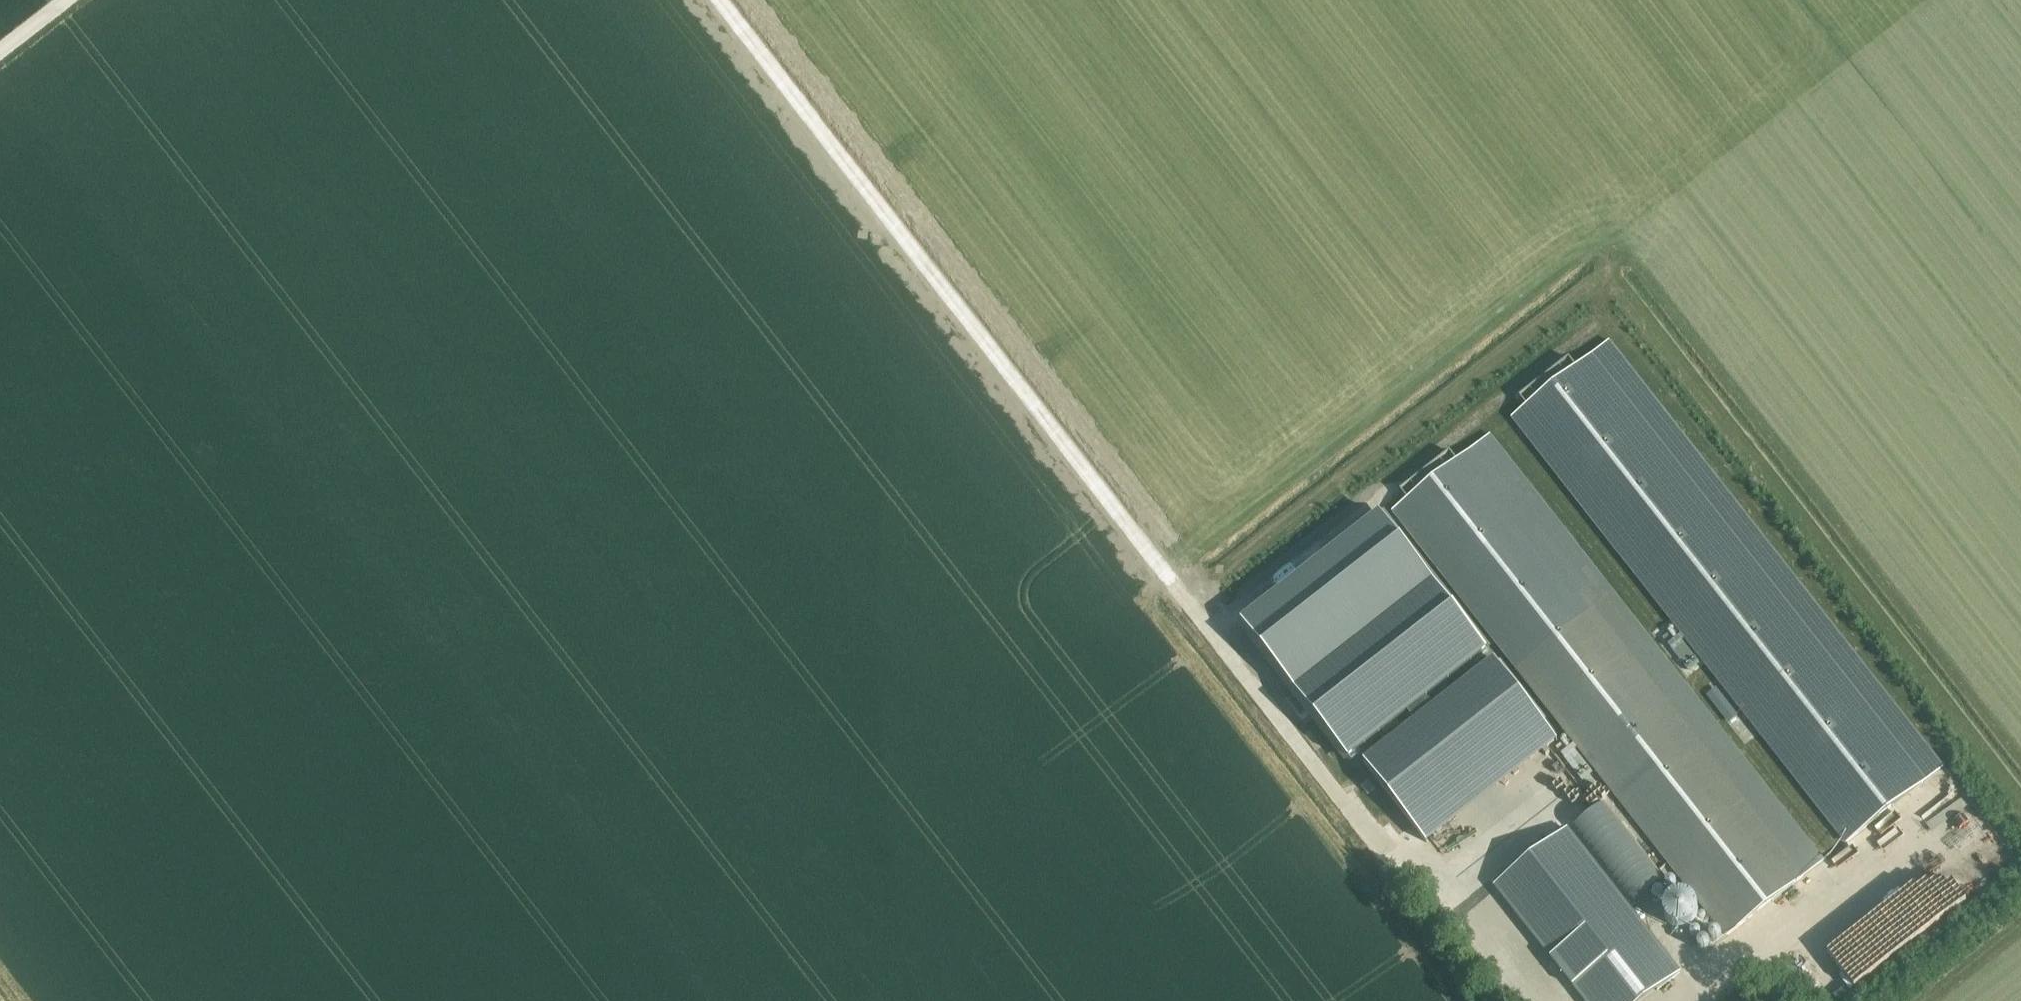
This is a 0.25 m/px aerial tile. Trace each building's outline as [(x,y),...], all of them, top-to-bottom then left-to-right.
[(1943,767),(1610,342),(1515,418),(1846,843),(1925,781),(1943,767)] [(1488,437),(1395,513),(1727,936),(1824,858),(1488,437)] [(1430,581),(1290,689),(1347,762),(1407,715),(1414,724),(1364,763),(1414,828),(1545,726),(1495,661),(1434,709),(1427,699),(1486,653),(1430,581)] [(1567,829),(1494,886),(1585,1000),(1642,1000),(1679,972),(1567,829)] [(1684,894),(1682,894),(1681,894),(1679,894),(1678,894),(1676,895),(1675,895),(1674,896),(1673,897),(1671,898),(1670,899),(1669,900),(1668,901),(1668,902),(1667,903),(1666,905),(1666,906),(1666,908),(1665,909),(1665,911),(1665,912),(1666,913),(1666,915),(1666,916),(1667,918),(1668,919),(1668,920),(1669,921),(1670,922),(1671,923),(1673,924),(1674,925),(1675,926),(1676,926),(1678,927),(1679,927),(1681,927),(1682,927),(1684,927),(1685,927),(1686,927),(1688,926),(1689,926),(1691,925),(1692,924),(1693,923),(1694,922),(1695,921),(1696,920),(1697,919),(1697,918),(1698,916),(1698,915),(1699,913),(1699,912),(1699,910),(1699,909),(1699,908),(1698,906),(1698,905),(1697,903),(1697,902),(1696,901),(1695,900),(1694,899),(1693,898),(1692,897),(1691,896),(1689,895),(1688,895),(1687,894),(1685,894),(1684,894)]
